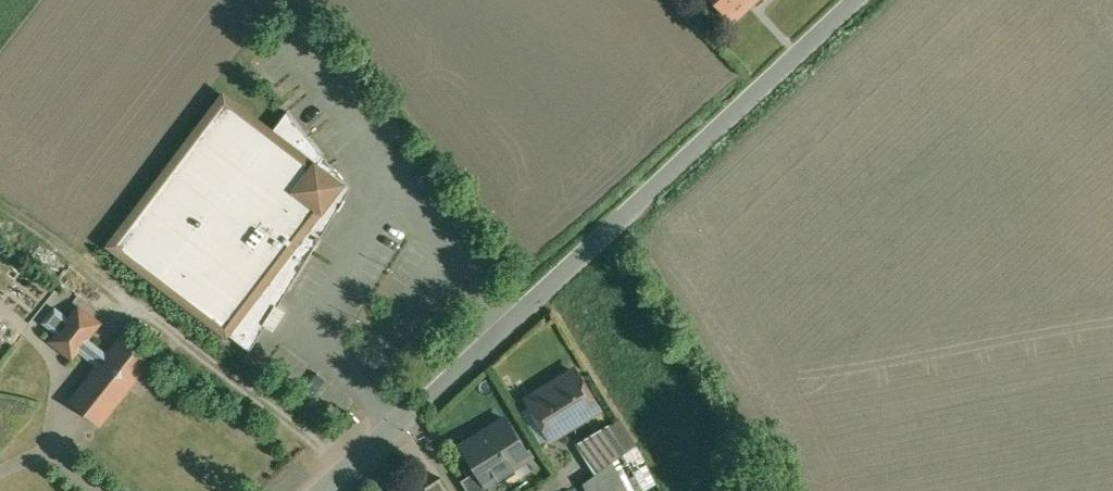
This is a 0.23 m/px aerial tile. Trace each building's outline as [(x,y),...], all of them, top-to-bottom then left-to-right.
[(733,19),(753,0),(716,0),(733,19)] [(225,97),(112,245),(251,350),(322,236),(308,226),(339,184),(316,167),(325,155),(288,111),(271,132),(225,97)] [(99,323),(79,307),(70,319),(56,307),(44,322),(99,366),(108,354),(87,338),(99,323)] [(99,366),(79,391),(109,414),(150,363),(120,339),(108,354),(99,366)] [(576,371),(533,398),(555,435),(599,408),(576,371)] [(507,418),(463,446),(478,471),(486,484),(487,483),(530,456),(507,418)] [(621,419),(580,444),(598,473),(612,462),(636,445),(621,419)] [(612,462),(598,473),(588,481),(593,490),(613,490),(624,485),(612,462)] [(462,481),(469,490),(492,490),(487,483),(486,484),(478,471),(462,481)] [(424,489),(425,490),(451,490),(442,477),(424,489)] [(397,490),(425,490),(424,489),(417,478),(397,490)]
